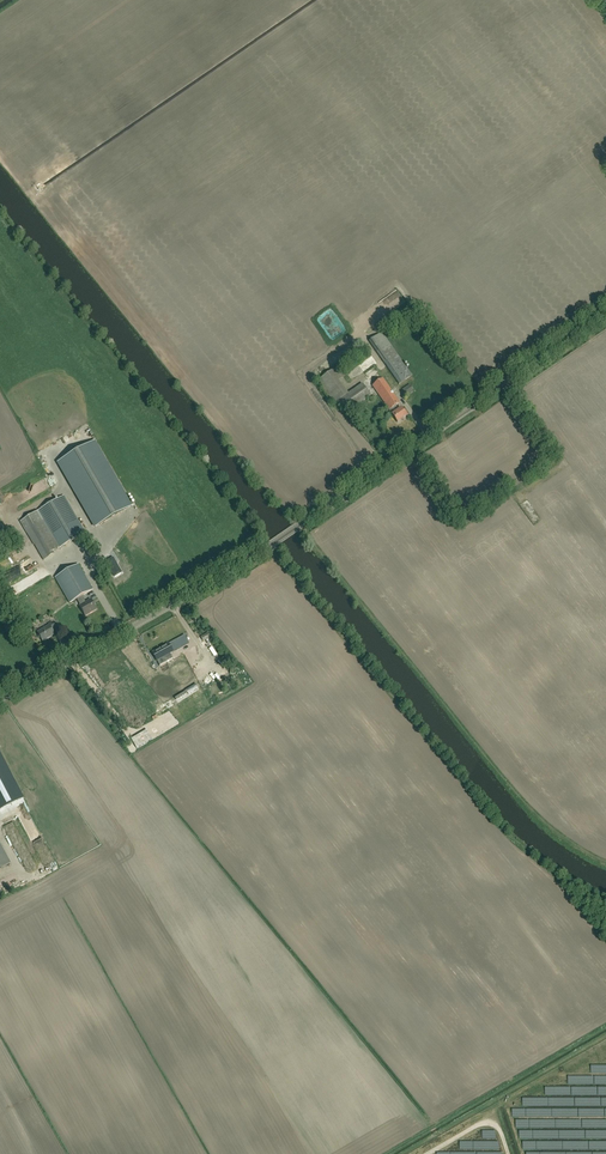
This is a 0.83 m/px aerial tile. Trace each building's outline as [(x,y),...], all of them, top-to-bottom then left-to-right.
[(391,344),(382,332),(369,342),(378,353),(400,384),(412,376),(410,371),(391,344)] [(362,384),(349,393),(339,380),(345,376),(339,366),(317,380),(334,404),(339,400),(347,412),(370,396),(362,384)] [(406,415),(408,414),(405,410),(404,411),(401,408),(399,409),(397,405),(400,403),(383,378),(373,385),(390,410),(389,410),(392,414),(397,422),(407,416),(406,415)] [(407,397),(415,392),(410,384),(402,389),(407,397)] [(131,506),(94,442),(58,463),(95,527),(131,506)] [(64,496),(38,511),(20,521),(34,545),(34,544),(44,560),(54,554),(53,551),(59,547),(59,548),(85,533),(64,496)] [(121,572),(113,558),(106,562),(115,577),(121,573),(121,572)] [(85,616),(97,609),(91,599),(86,602),(82,596),(93,589),(79,564),(55,578),(70,603),(77,599),(80,605),(79,606),(85,616)] [(11,580),(27,571),(24,567),(8,576),(11,580)] [(52,630),(55,628),(51,622),(48,624),(49,625),(37,632),(42,641),(54,634),(52,630)] [(190,664),(203,656),(197,645),(171,660),(168,654),(173,652),(169,644),(153,652),(157,660),(164,656),(167,662),(139,677),(145,688),(170,674),(177,687),(196,676),(190,664)] [(216,671),(224,681),(232,675),(225,665),(216,671)] [(147,730),(131,739),(137,748),(152,739),(147,730)] [(23,797),(0,753),(0,810),(23,797)] [(0,844),(0,868),(10,862),(0,844)]
